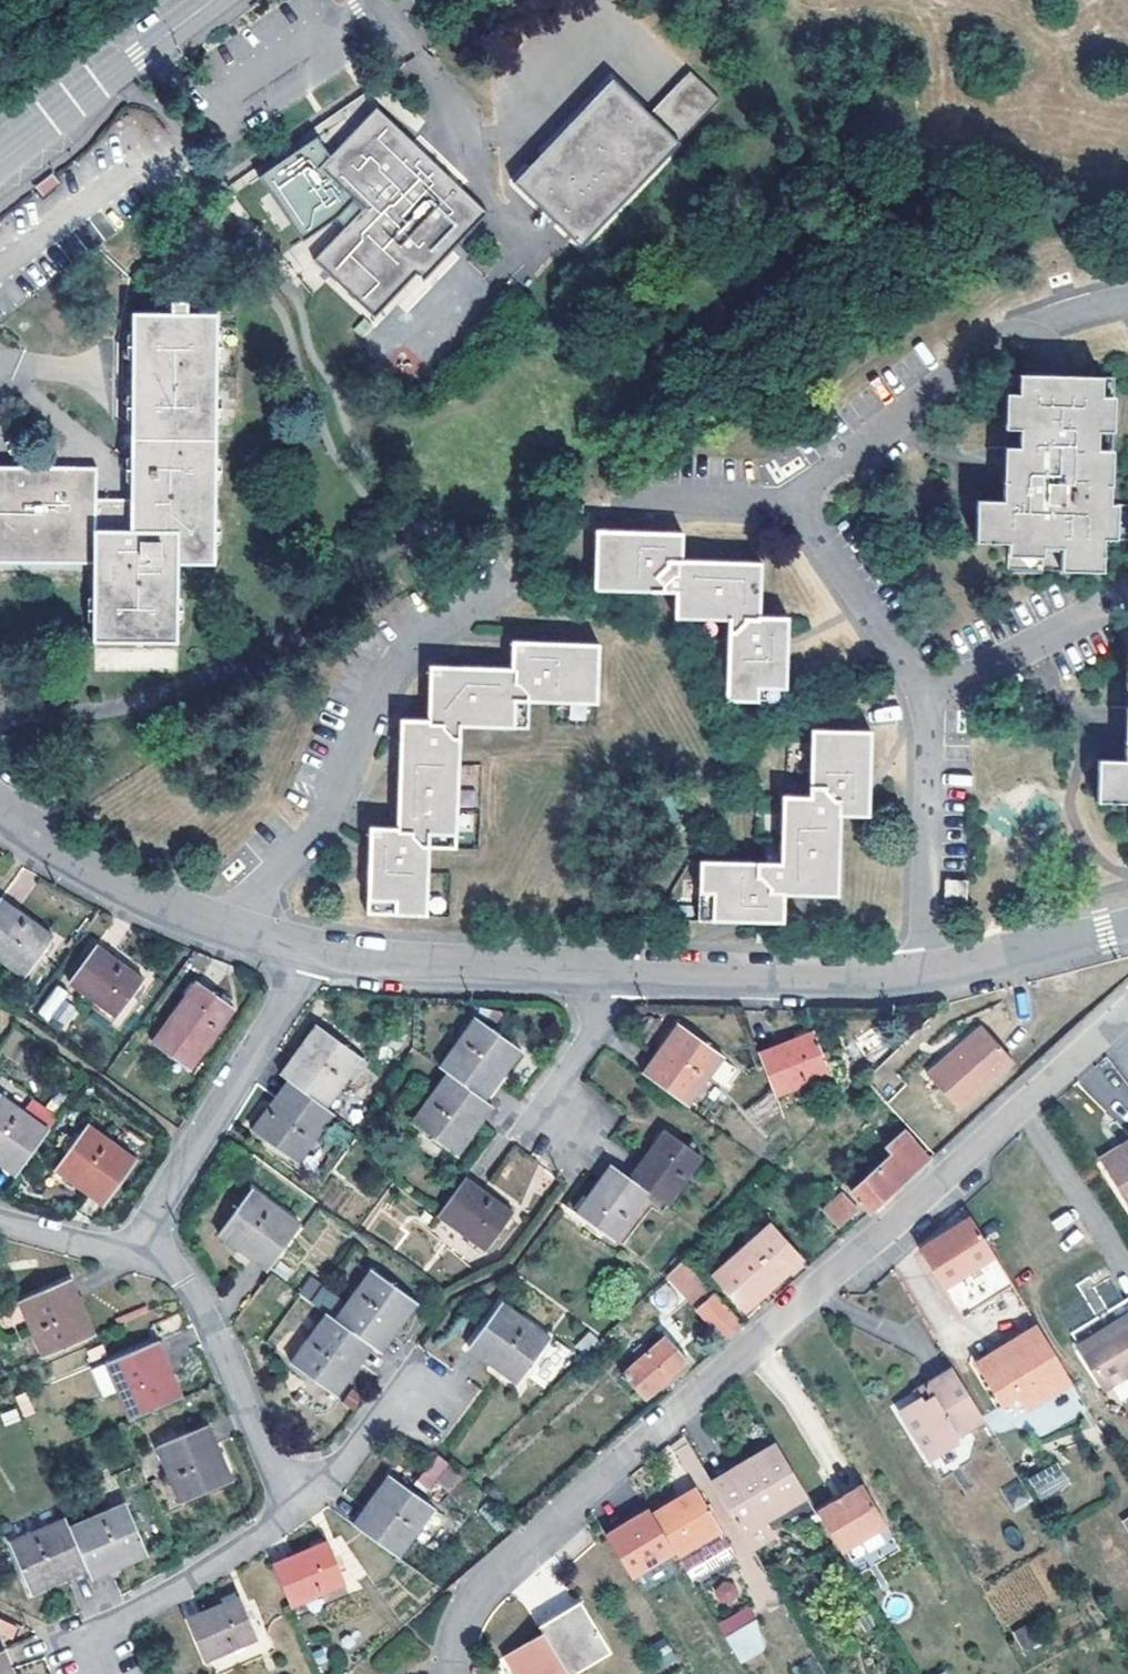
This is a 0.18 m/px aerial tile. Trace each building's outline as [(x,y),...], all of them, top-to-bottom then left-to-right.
[(646,114),(678,143),(718,102),(687,72),(646,114)] [(646,114),(610,82),(511,184),(541,212),(534,219),(543,226),(550,220),(578,247),(678,143),(646,114)] [(450,186),(434,172),(369,111),(321,159),(309,172),(339,200),(353,213),(347,219),(338,230),(305,263),(365,318),(402,279),(411,287),(480,215),(450,186)] [(309,172),(321,159),(308,141),(249,181),(294,246),(329,221),(338,230),(347,219),(333,206),(339,200),(309,172)] [(451,184),(458,177),(442,163),(436,170),(451,184)] [(353,213),(339,200),(333,206),(347,219),(353,213)] [(90,642),(174,642),(175,562),(212,563),(214,312),(183,312),(183,301),(171,301),(170,312),(131,312),(130,457),(119,456),(119,468),(131,469),(130,498),(93,498),(93,467),(47,466),(46,460),(15,459),(15,466),(0,466),(0,581),(90,582),(90,642)] [(1075,379),(1049,379),(1011,378),(1009,460),(1009,485),(1005,485),(1004,504),(979,503),(978,544),(1009,546),(1009,572),(1060,574),(1105,575),(1106,542),(1127,544),(1127,508),(1113,507),(1114,487),(1110,487),(1113,381),(1075,379)] [(733,701),(790,704),(792,639),(793,621),(765,620),(767,565),(688,562),(688,535),(646,534),(603,533),(603,591),(683,593),(683,619),(735,621),(733,701)] [(583,703),(586,645),(528,643),(500,642),(499,668),(419,665),(416,720),(389,719),(387,755),(385,827),(357,826),(356,853),(354,912),(411,914),(414,846),(443,848),(448,725),(515,728),(516,701),(583,703)] [(705,864),(704,922),(787,924),(788,897),(842,898),(845,818),(872,819),(874,785),(876,735),(817,733),(816,800),(788,798),(786,865),(705,864)] [(1126,743),(1126,754),(1123,754),(1123,762),(1100,761),(1099,804),(1127,806),(1127,743),(1126,743)] [(457,812),(457,844),(474,844),(474,812),(457,812)] [(948,880),(947,903),(969,904),(970,881),(948,880)] [(0,901),(0,963),(23,978),(52,938),(0,901)] [(117,1019),(143,982),(95,948),(69,985),(117,1019)] [(188,1072),(232,1010),(196,985),(151,1047),(188,1072)] [(62,1034),(81,1009),(54,989),(35,1014),(62,1034)] [(477,1019),(441,1069),(448,1074),(476,1094),(495,1068),(504,1074),(520,1051),(477,1019)] [(298,1086),(326,1107),(362,1058),(316,1025),(295,1054),(281,1073),(290,1080),(298,1086)] [(671,1054),(653,1081),(687,1106),(723,1055),(678,1025),(662,1047),(671,1054)] [(983,1025),(965,1041),(970,1047),(931,1080),(959,1112),(1015,1062),(983,1025)] [(760,1057),(776,1100),(827,1079),(810,1037),(760,1057)] [(927,1075),(931,1080),(970,1047),(965,1041),(927,1075)] [(662,1047),(644,1074),(653,1081),(671,1054),(662,1047)] [(1113,1065),(1127,1086),(1127,1054),(1113,1065)] [(1127,1101),(1127,1086),(1113,1065),(1100,1073),(1122,1105),(1127,1101)] [(495,1068),(476,1094),(483,1099),(484,1101),(504,1074),(495,1068)] [(476,1094),(448,1074),(413,1123),(456,1154),(473,1133),(463,1126),(483,1099),(476,1094)] [(277,1113),(298,1086),(290,1080),(269,1108),(277,1113)] [(297,1163),(334,1113),(326,1107),(298,1086),(277,1113),(269,1108),(253,1129),(297,1163)] [(492,1107),(484,1101),(483,1099),(463,1126),(473,1133),(492,1107)] [(21,1171),(48,1134),(0,1100),(0,1154),(21,1171)] [(87,1128),(56,1173),(76,1188),(82,1181),(109,1200),(135,1163),(87,1128)] [(649,1192),(667,1206),(702,1158),(666,1131),(648,1156),(630,1180),(649,1192)] [(851,1193),(870,1214),(930,1161),(904,1132),(884,1150),(891,1157),(851,1193)] [(527,1212),(556,1177),(515,1144),(487,1179),(527,1212)] [(1123,1151),(1127,1160),(1106,1172),(1127,1207),(1127,1148),(1123,1151)] [(1127,1160),(1123,1151),(1101,1164),(1106,1172),(1127,1160)] [(16,1179),(21,1171),(0,1154),(0,1167),(16,1179)] [(595,1189),(577,1214),(613,1241),(649,1192),(630,1180),(612,1166),(595,1189)] [(465,1180),(439,1216),(485,1251),(513,1215),(465,1180)] [(103,1209),(109,1200),(82,1181),(76,1188),(103,1209)] [(267,1271),(299,1227),(251,1190),(218,1235),(267,1271)] [(838,1229),(858,1211),(844,1195),(824,1214),(838,1229)] [(993,1258),(970,1221),(925,1248),(923,1258),(942,1289),(993,1258)] [(744,1312),(803,1259),(773,1224),(714,1279),(744,1312)] [(707,1320),(725,1343),(742,1328),(683,1262),(667,1278),(707,1320)] [(362,1343),(370,1349),(389,1323),(396,1329),(414,1303),(369,1272),(333,1322),(362,1343)] [(297,1296),(329,1313),(340,1293),(307,1277),(297,1296)] [(71,1317),(81,1313),(67,1283),(57,1287),(71,1317)] [(18,1306),(41,1361),(92,1339),(81,1313),(71,1317),(57,1287),(18,1306)] [(500,1304),(469,1348),(517,1384),(550,1340),(500,1304)] [(1071,1344),(1095,1383),(1127,1363),(1127,1309),(1109,1321),(1113,1328),(1100,1335),(1096,1328),(1071,1344)] [(342,1371),(362,1343),(333,1322),(324,1315),(290,1364),(335,1397),(350,1377),(342,1371)] [(1113,1328),(1109,1321),(1096,1328),(1100,1335),(1113,1328)] [(370,1349),(378,1355),(396,1329),(389,1323),(370,1349)] [(1037,1389),(1064,1372),(1036,1327),(995,1352),(997,1355),(976,1367),(1000,1406),(1017,1397),(1025,1411),(1042,1400),(1037,1389)] [(624,1375),(646,1399),(667,1380),(687,1362),(666,1338),(648,1353),(642,1347),(634,1352),(641,1360),(624,1375)] [(350,1377),(370,1349),(362,1343),(342,1371),(350,1377)] [(118,1394),(130,1423),(181,1401),(156,1346),(91,1374),(103,1401),(118,1394)] [(985,1421),(953,1369),(933,1381),(929,1391),(933,1398),(924,1403),(921,1399),(901,1411),(930,1461),(957,1445),(958,1437),(985,1421)] [(1042,1400),(1071,1383),(1064,1372),(1037,1389),(1042,1400)] [(917,1391),(921,1399),(924,1403),(933,1398),(929,1391),(933,1381),(917,1391)] [(14,1408),(20,1420),(29,1416),(22,1398),(12,1403),(14,1408)] [(203,1429),(154,1451),(178,1507),(227,1485),(203,1429)] [(767,1519),(809,1495),(780,1445),(749,1463),(751,1468),(717,1486),(755,1550),(777,1538),(767,1519)] [(421,1478),(432,1487),(450,1466),(438,1456),(421,1478)] [(1027,1475),(1036,1499),(1068,1488),(1060,1463),(1027,1475)] [(1014,1511),(1030,1503),(1019,1481),(1002,1489),(1014,1511)] [(353,1531),(399,1564),(434,1515),(390,1482),(353,1531)] [(842,1502),(841,1503),(836,1505),(818,1517),(841,1557),(887,1530),(864,1489),(842,1502)] [(697,1491),(654,1515),(678,1556),(721,1531),(697,1491)] [(85,1573),(89,1584),(109,1575),(145,1560),(123,1509),(68,1532),(80,1562),(85,1573)] [(51,1575),(80,1562),(68,1532),(64,1522),(7,1547),(29,1597),(55,1586),(51,1575)] [(721,1531),(678,1556),(695,1585),(737,1560),(721,1531)] [(323,1541),(268,1565),(286,1606),(340,1582),(323,1541)] [(55,1586),(85,1573),(80,1562),(51,1575),(55,1586)] [(727,1578),(712,1591),(727,1608),(742,1595),(727,1578)] [(182,1623),(200,1664),(254,1639),(237,1599),(182,1623)] [(613,1656),(582,1602),(551,1619),(556,1627),(545,1633),(505,1658),(514,1673),(581,1673),(613,1656)] [(719,1620),(736,1663),(769,1650),(751,1607),(719,1620)] [(1012,1634),(1028,1657),(1052,1640),(1036,1617),(1012,1634)] [(556,1627),(551,1619),(541,1625),(545,1633),(556,1627)] [(668,1639),(655,1644),(664,1667),(677,1662),(668,1639)] [(0,1652),(0,1673),(14,1673),(3,1651),(0,1652)]
